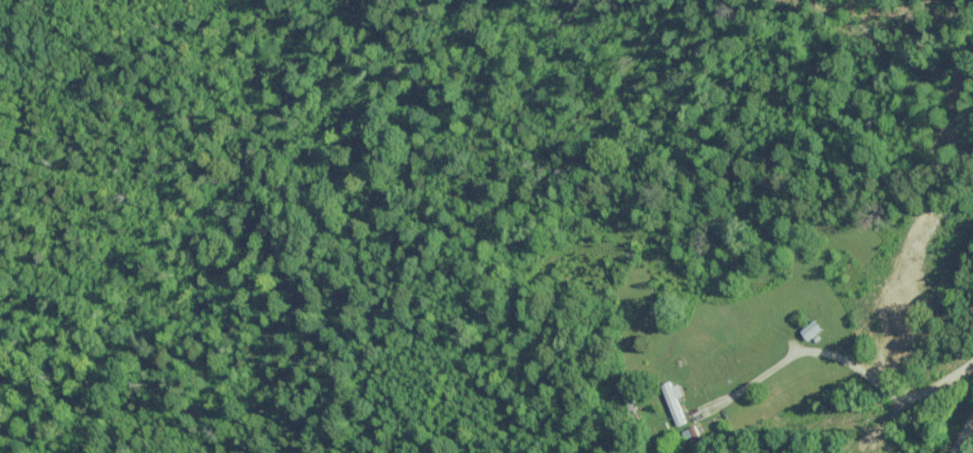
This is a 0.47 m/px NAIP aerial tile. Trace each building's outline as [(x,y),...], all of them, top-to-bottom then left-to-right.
[(803,331),(811,340),(825,328),(817,319),(803,331)] [(676,419),(685,415),(676,397),(684,393),(680,384),(663,392),(676,419)]
